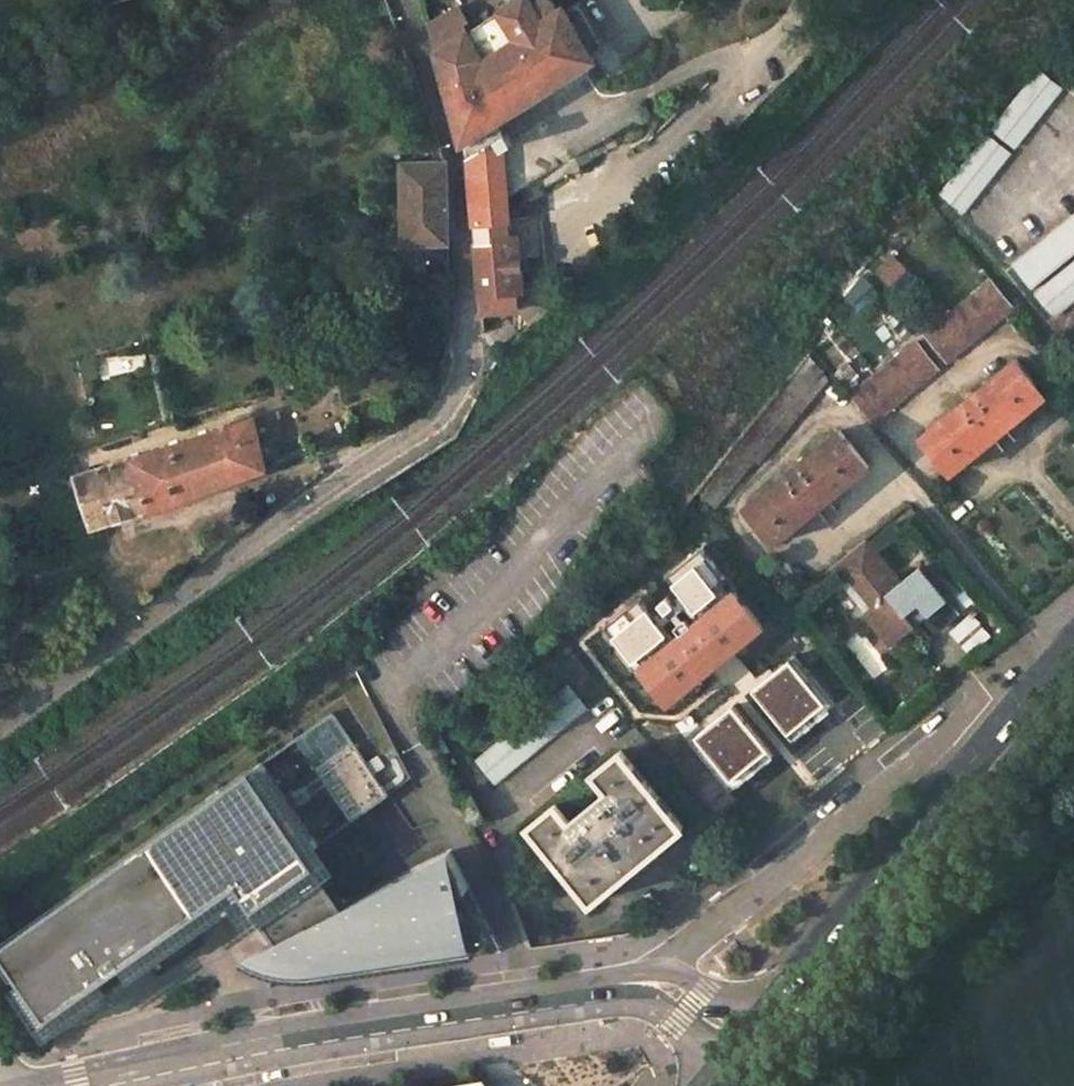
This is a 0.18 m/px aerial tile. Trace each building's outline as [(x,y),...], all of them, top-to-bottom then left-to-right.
[(595,60),(591,54),(566,10),(563,7),(558,9),(553,0),(537,0),(532,3),(530,0),(516,0),(499,11),(500,12),(467,33),(466,32),(449,42),(436,51),(463,143),(595,60)] [(580,2),(566,10),(591,54),(605,45),(580,2)] [(991,129),(1014,147),(1060,89),(1037,70),(991,129)] [(939,194),(962,212),(1009,153),(986,135),(939,194)] [(500,137),(466,157),(472,215),(501,199),(521,187),(527,184),(500,137)] [(447,239),(445,162),(403,163),(406,240),(447,239)] [(472,221),(502,218),(501,199),(472,215),(471,216),(472,221)] [(1031,289),(1073,253),(1073,214),(1012,265),(1031,289)] [(502,218),(472,221),(474,242),(510,239),(508,218),(502,218)] [(510,239),(474,242),(479,292),(515,288),(520,288),(515,239),(510,239)] [(875,272),(887,285),(904,269),(892,256),(875,272)] [(1054,316),(1073,300),(1073,260),(1035,293),(1054,316)] [(924,334),(946,361),(1013,307),(990,280),(924,334)] [(515,288),(479,292),(481,312),(517,310),(515,288)] [(916,341),(849,395),(872,422),(938,368),(916,341)] [(827,380),(807,355),(696,489),(713,509),(754,459),(759,463),(827,380)] [(921,436),(951,472),(986,443),(979,433),(985,428),(983,425),(993,417),(995,420),(1002,415),(1010,424),(1045,395),(1016,359),(921,436)] [(130,459),(78,476),(95,525),(147,508),(149,512),(267,469),(255,417),(130,459)] [(832,495),(869,466),(839,430),(744,507),(774,543),(809,514),(802,505),(808,499),(806,496),(816,489),(818,491),(825,486),(832,495)] [(863,613),(890,646),(947,599),(920,566),(901,581),(866,538),(827,570),(834,579),(841,573),(869,607),(863,613)] [(727,655),(763,625),(734,589),(639,667),(668,703),(704,674),(697,664),(703,659),(701,656),(711,648),(713,651),(720,645),(727,655)] [(788,628),(757,649),(767,663),(797,643),(788,628)] [(773,684),(808,728),(831,709),(796,666),(773,684)] [(475,760),(494,784),(586,708),(567,684),(475,760)] [(365,689),(3,944),(5,951),(13,953),(21,965),(14,970),(48,1019),(92,987),(238,885),(260,916),(278,940),(345,905),(308,852),(411,778),(365,689)] [(760,695),(748,704),(786,749),(798,739),(760,695)] [(700,742),(735,787),(757,769),(723,725),(700,742)] [(528,826),(591,903),(684,827),(621,750),(593,772),(607,789),(570,820),(556,803),(528,826)] [(313,972),(451,951),(440,902),(466,889),(469,888),(449,851),(345,905),(278,940),(266,945),(268,967),(278,970),(293,972),(313,972)] [(466,889),(440,902),(451,951),(495,945),(466,889)]
